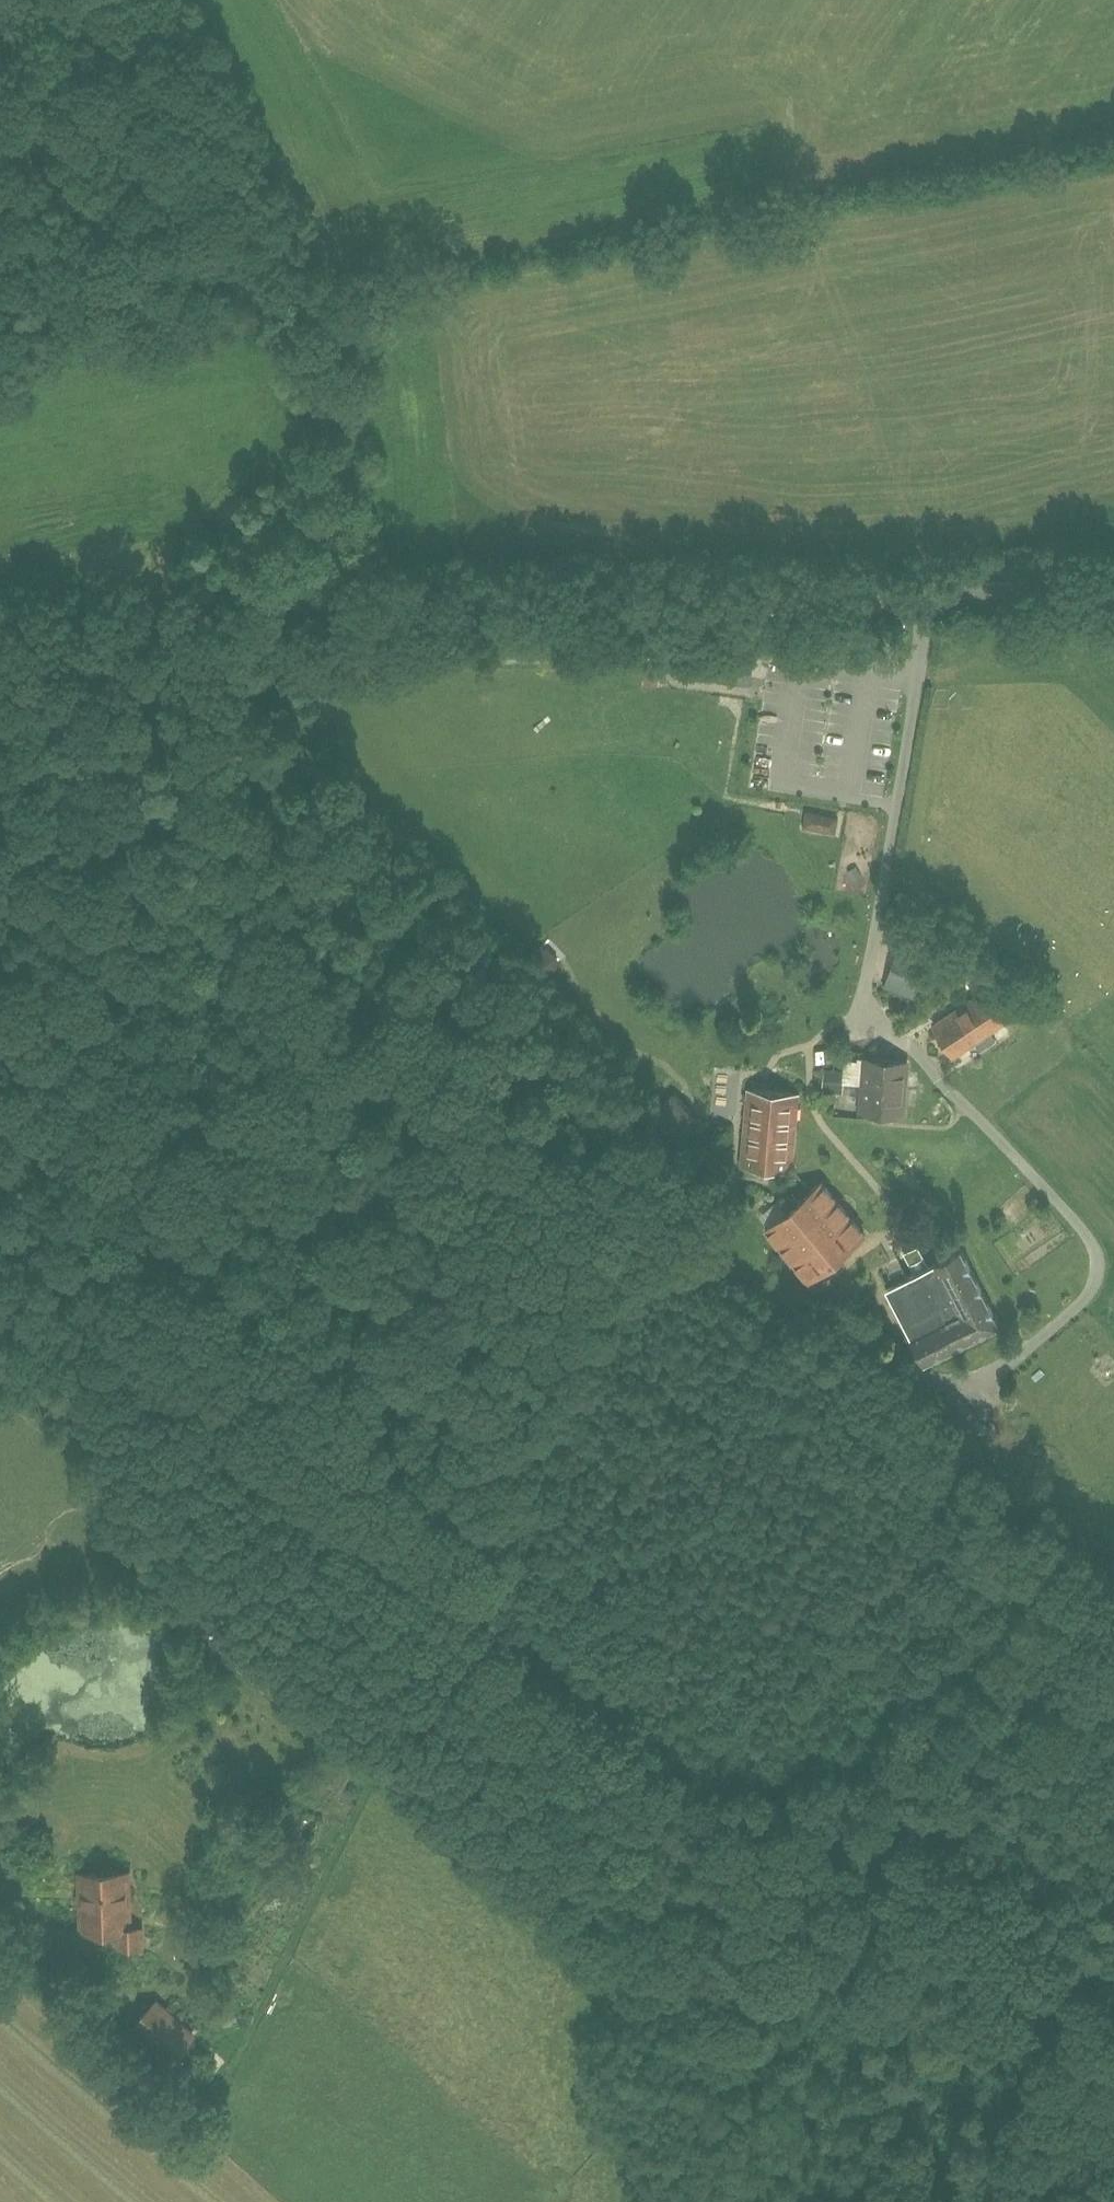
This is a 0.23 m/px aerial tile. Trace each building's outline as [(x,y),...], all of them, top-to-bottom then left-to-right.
[(640,668),(640,684),(655,685),(655,668),(640,668)] [(798,828),(832,834),(836,814),(802,807),(798,828)] [(884,987),(916,999),(931,958),(900,946),(884,987)] [(997,1039),(991,1030),(1005,1020),(988,994),(969,1007),(966,1004),(934,1026),(953,1055),(975,1040),(981,1049),(997,1039)] [(866,1059),(862,1111),(903,1114),(907,1062),(866,1059)] [(748,1089),(741,1165),(792,1170),(799,1094),(748,1089)] [(799,1202),(789,1210),(788,1209),(765,1228),(810,1281),(832,1262),(831,1260),(840,1252),(842,1254),(865,1235),(821,1182),(798,1201),(799,1202)] [(924,1257),(910,1264),(914,1274),(893,1285),(894,1287),(888,1291),(891,1296),(897,1293),(919,1334),(912,1337),(925,1362),(999,1324),(961,1250),(929,1267),(924,1257)] [(128,1872),(80,1874),(81,1931),(119,1930),(120,1946),(141,1946),(141,1928),(130,1928),(128,1872)] [(153,1993),(126,2019),(165,2060),(193,2034),(153,1993)]
